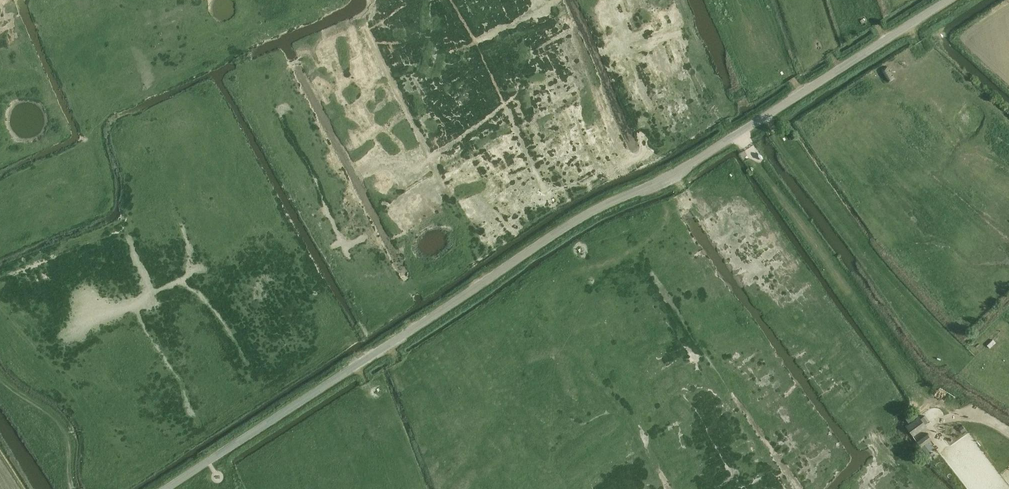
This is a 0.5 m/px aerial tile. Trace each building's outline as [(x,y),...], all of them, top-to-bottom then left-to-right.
[(887,66),(881,67),(885,80),(891,78),(887,66)] [(922,412),(927,419),(931,415),(925,409),(922,412)] [(913,436),(927,426),(925,424),(928,422),(923,416),(921,418),(919,416),(906,426),(913,436)] [(924,436),(917,442),(921,447),(928,441),(924,436)]
